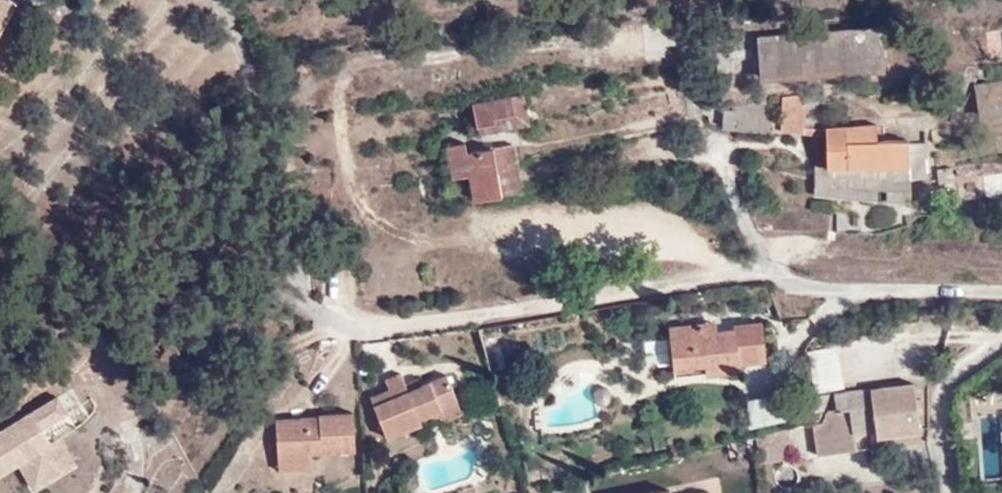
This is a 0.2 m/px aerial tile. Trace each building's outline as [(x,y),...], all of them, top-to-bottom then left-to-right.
[(22,0),(0,0),(0,38),(22,0)] [(671,22),(591,31),(597,68),(676,58),(671,22)] [(881,29),(756,35),(758,75),(882,68),(881,29)] [(976,82),(978,118),(1001,118),(1001,82),(976,82)] [(475,97),(479,120),(497,117),(496,112),(531,106),(527,88),(475,97)] [(808,89),(785,91),(784,127),(819,132),(820,124),(806,122),(808,89)] [(728,101),(726,103),(724,123),(774,129),(777,95),(728,101)] [(479,120),(483,144),(496,142),(493,128),(533,120),(531,106),(496,112),(497,117),(479,120)] [(878,118),(824,122),(825,160),(816,160),(817,178),(816,190),(879,195),(880,184),(889,185),(888,196),(913,198),(915,174),(930,173),(926,140),(879,142),(878,118)] [(524,186),(516,138),(496,142),(483,144),(469,146),(468,138),(450,140),(456,172),(472,169),(477,194),(524,186)] [(722,319),(673,322),(673,373),(743,371),(742,360),(766,359),(765,324),(723,325),(722,319)] [(838,341),(815,345),(823,385),(846,380),(838,341)] [(373,392),(390,431),(419,420),(446,408),(448,413),(464,406),(449,370),(411,385),(404,368),(387,375),(391,385),(373,392)] [(877,437),(917,431),(911,383),(832,393),(833,410),(825,412),(826,424),(828,454),(849,452),(846,434),(870,432),(871,437),(877,437)] [(0,428),(0,470),(21,457),(36,482),(77,456),(62,431),(52,438),(43,424),(70,407),(60,391),(0,428)] [(258,453),(290,452),(290,444),(332,443),(331,412),(299,412),(299,416),(257,416),(258,453)] [(998,417),(976,418),(980,476),(1001,475),(1001,464),(998,417)] [(828,454),(826,424),(813,426),(816,456),(828,454)] [(918,442),(917,431),(877,437),(877,448),(918,442)] [(290,463),(290,452),(258,453),(259,463),(290,463)] [(675,483),(636,492),(678,492),(675,483)]
